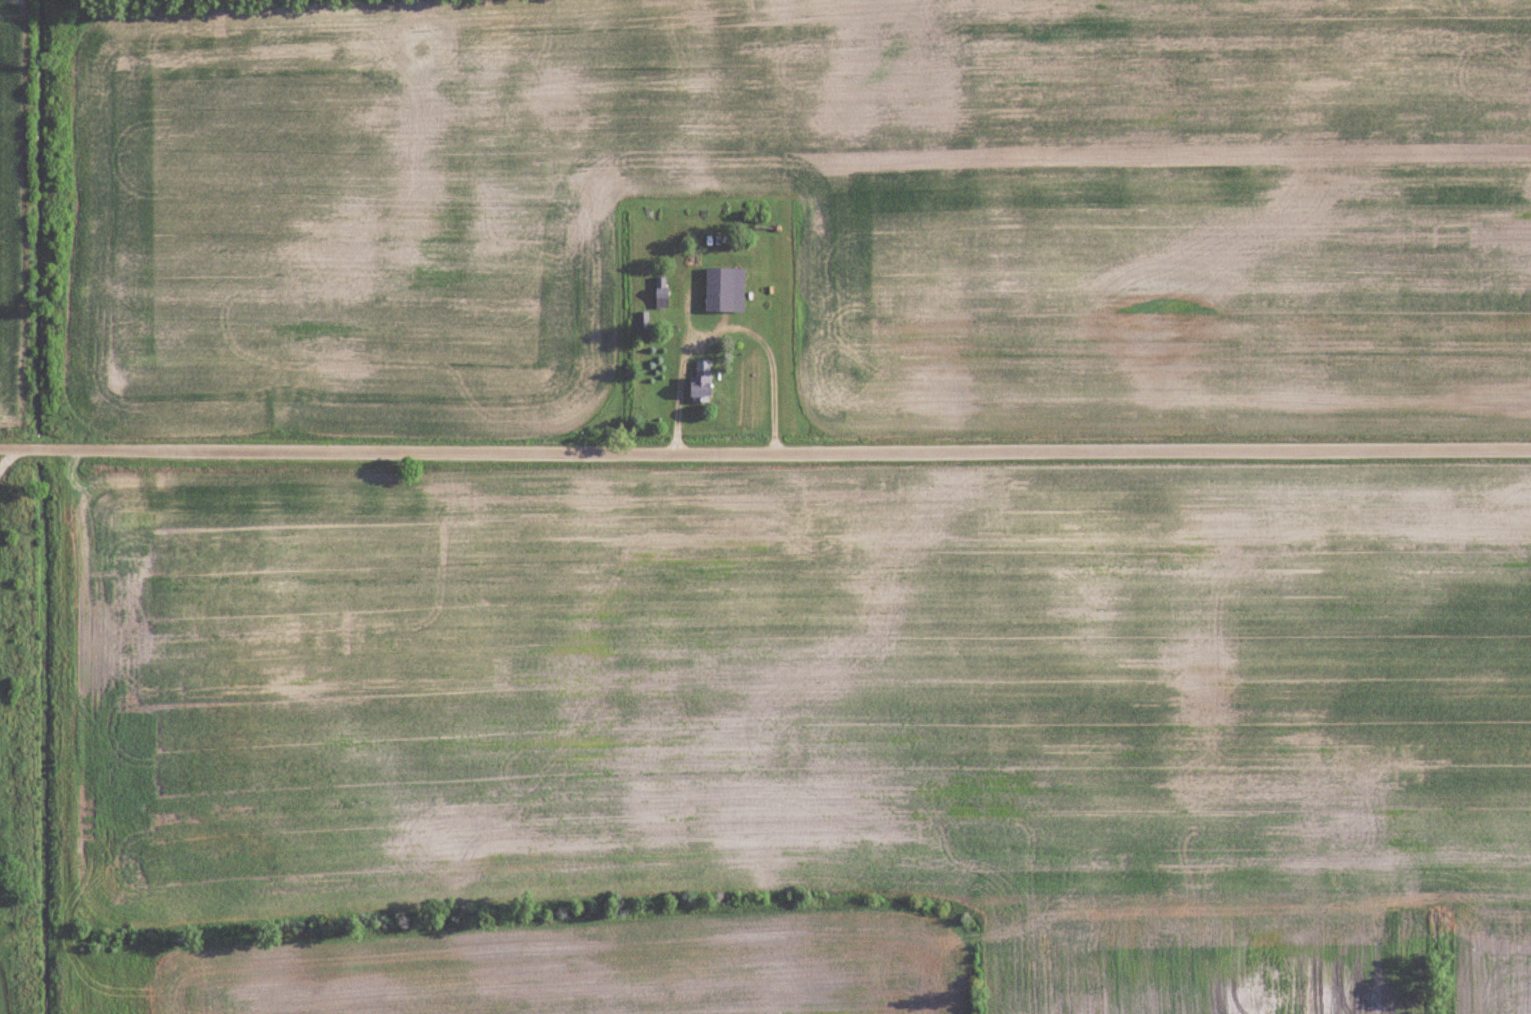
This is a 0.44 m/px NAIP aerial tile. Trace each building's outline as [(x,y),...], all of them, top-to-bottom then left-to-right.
[(706,312),(744,312),(744,270),(706,270),(706,312)] [(710,361),(696,361),(696,374),(691,374),(691,398),(710,398),(710,361)]
